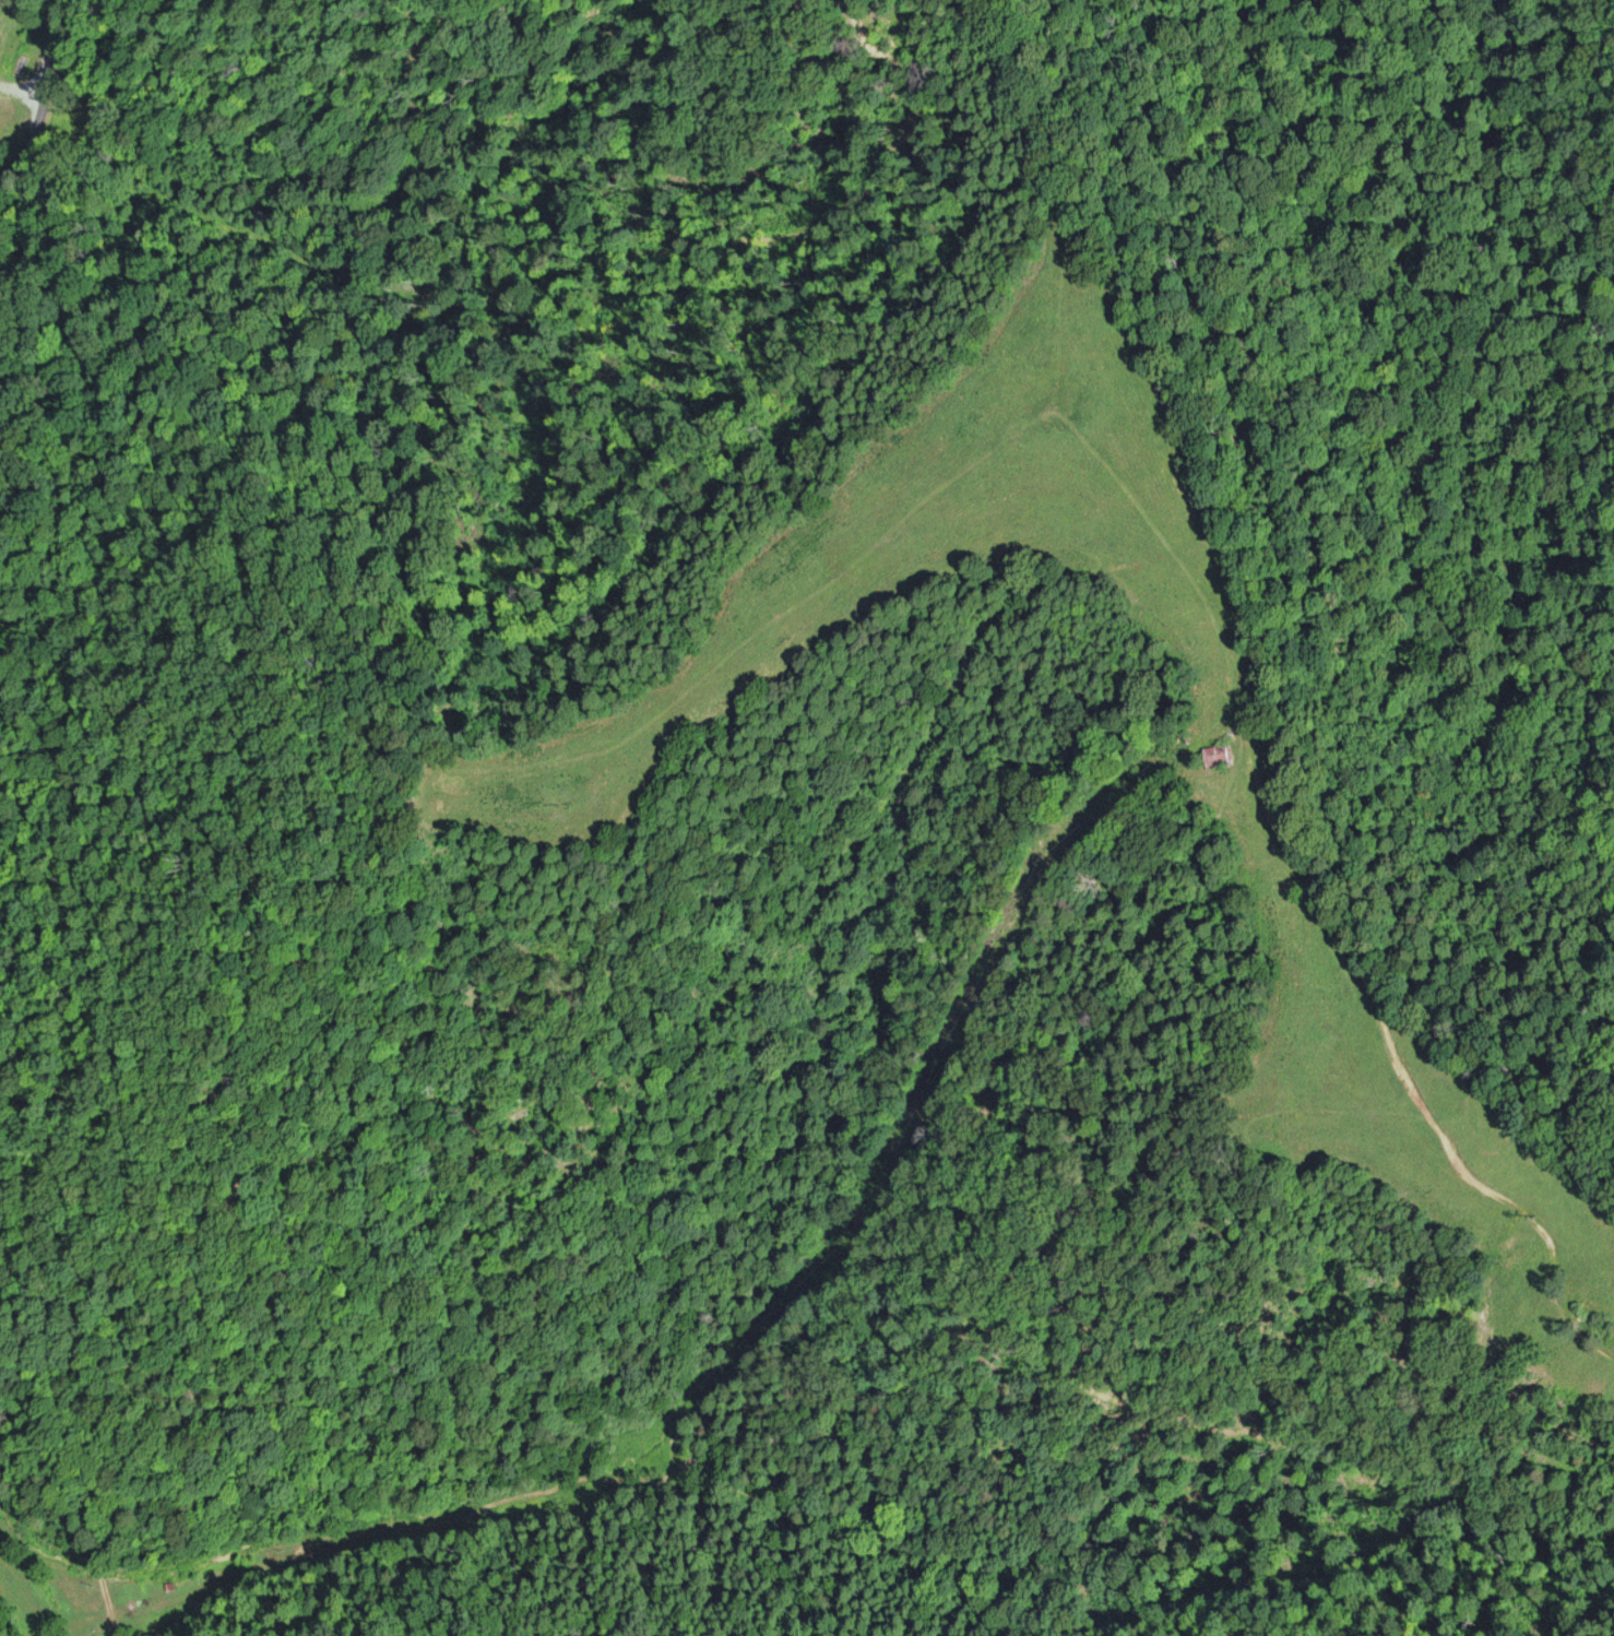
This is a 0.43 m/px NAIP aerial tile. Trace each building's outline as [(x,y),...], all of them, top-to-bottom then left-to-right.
[(1201,771),(1232,768),(1230,745),(1199,748),(1201,771)]
